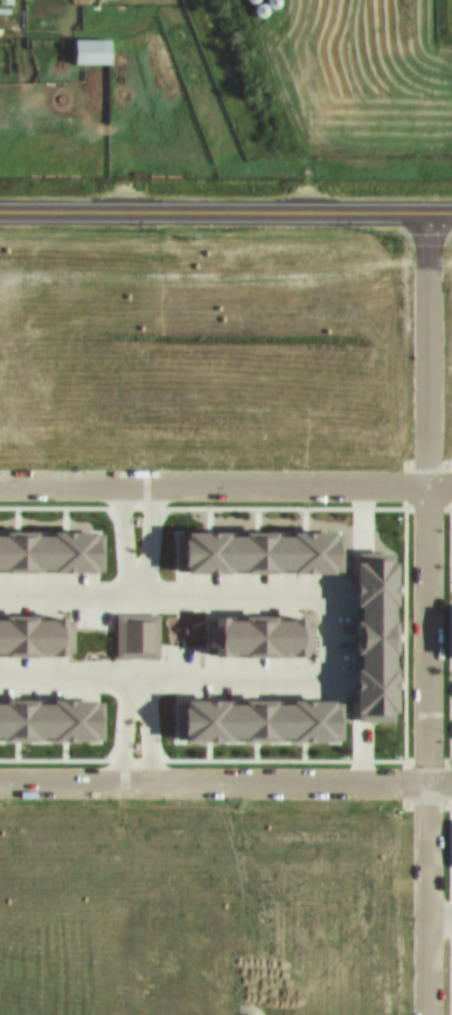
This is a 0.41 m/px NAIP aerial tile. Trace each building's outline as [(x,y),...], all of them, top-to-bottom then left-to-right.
[(112,26),(75,26),(75,52),(112,52),(112,26)]
